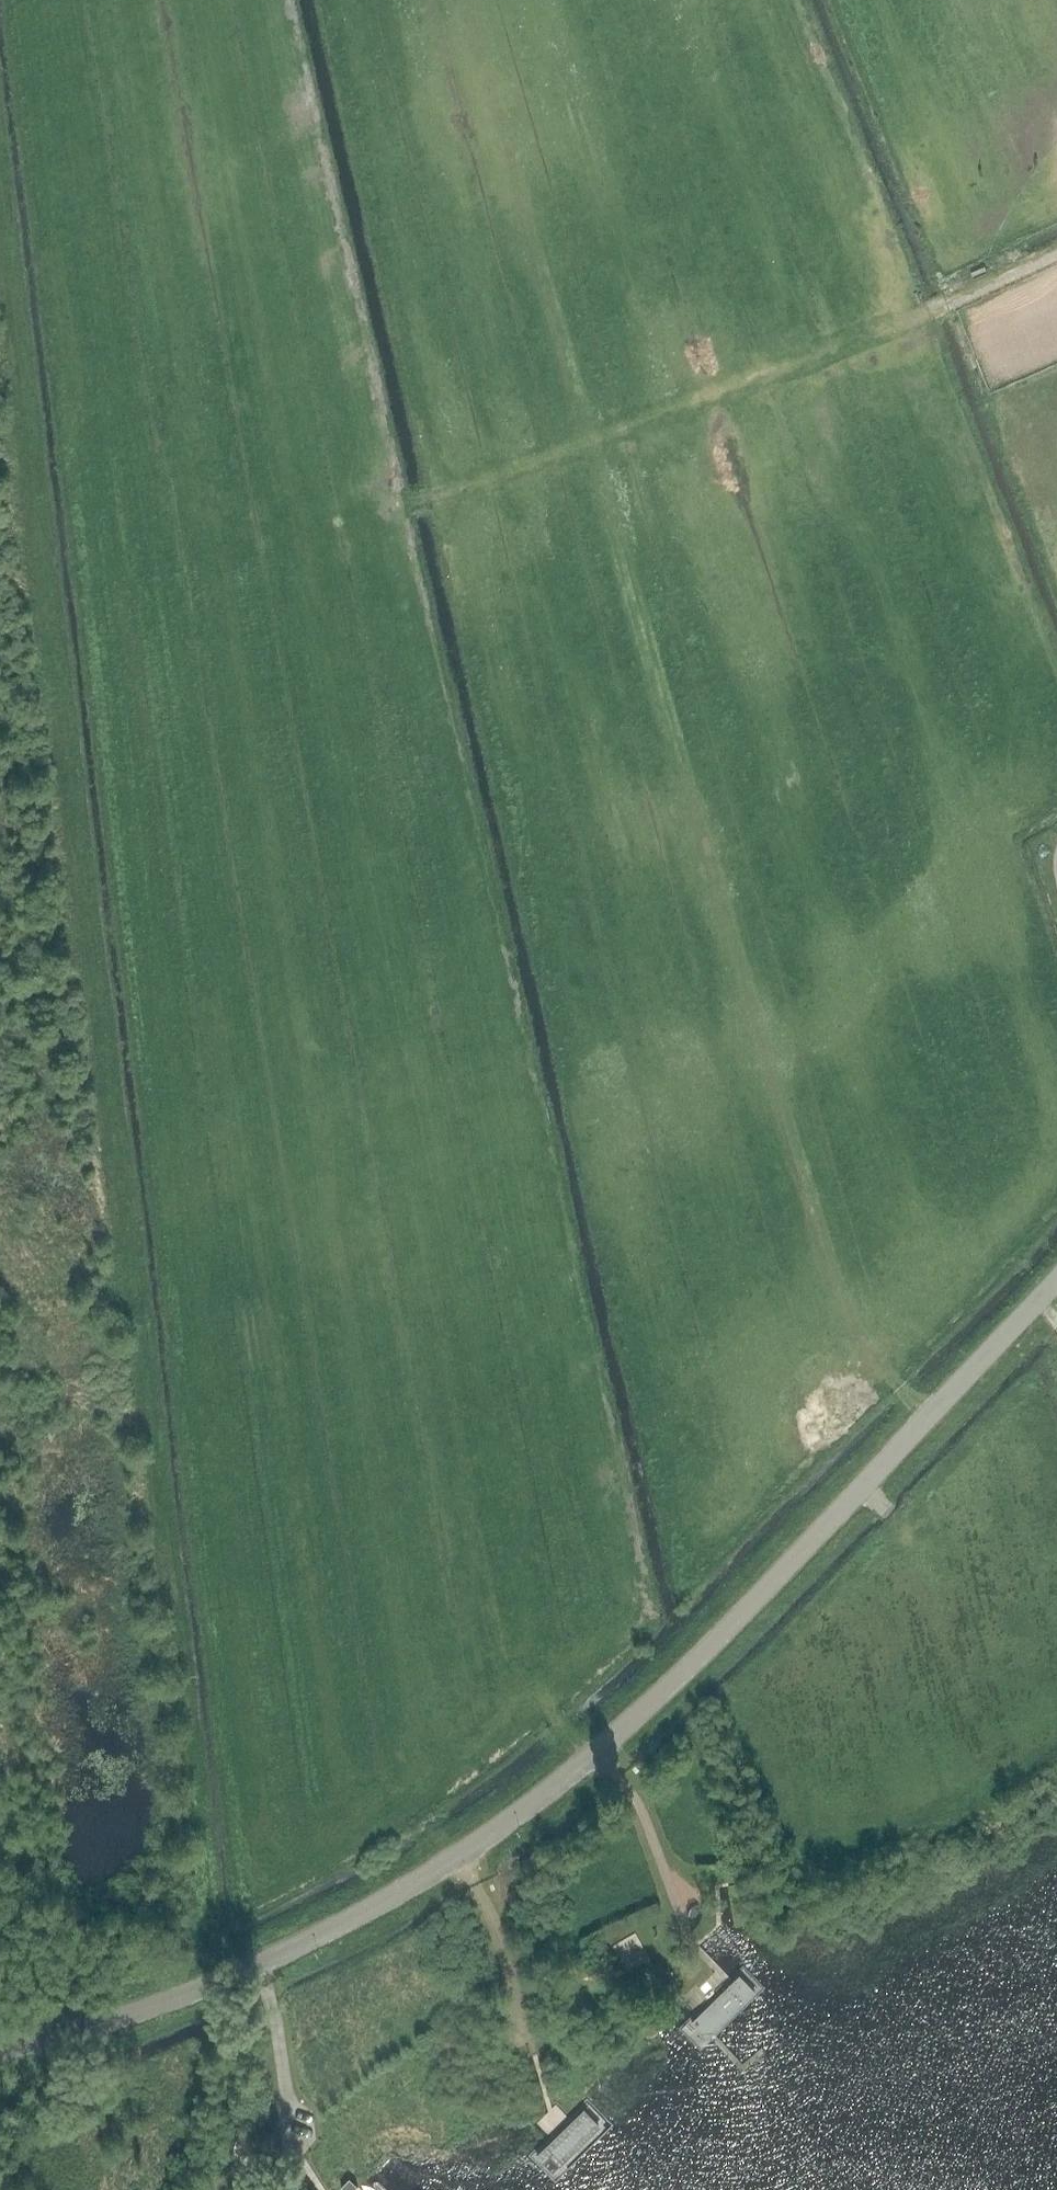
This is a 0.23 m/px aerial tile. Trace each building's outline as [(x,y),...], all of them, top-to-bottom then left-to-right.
[(747,1975),(687,2034),(707,2055),(768,1996),(747,1975)] [(606,2131),(585,2110),(540,2156),(561,2177),(606,2131)] [(359,2181),(370,2171),(362,2161),(351,2171),(359,2181)]
